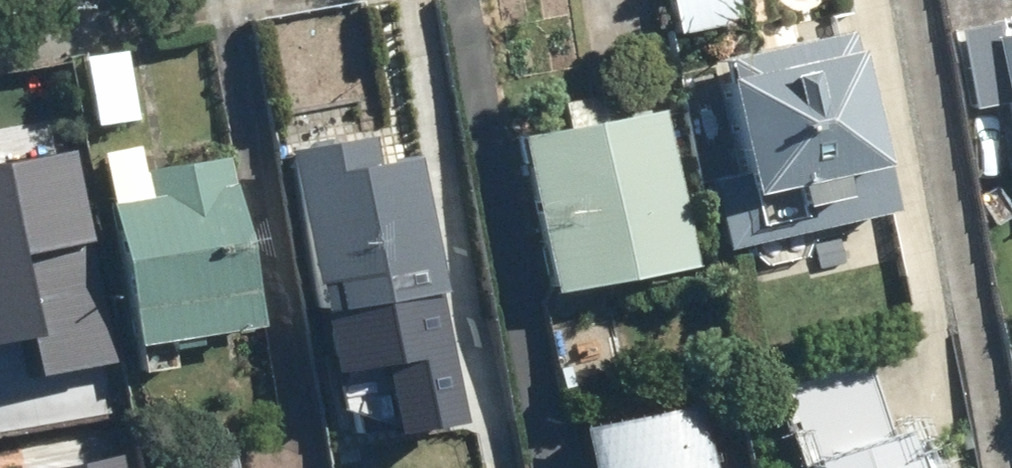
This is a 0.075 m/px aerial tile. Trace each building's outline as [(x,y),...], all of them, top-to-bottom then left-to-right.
[(662,34),(733,20),(729,0),(655,0),(662,34)] [(687,65),(724,241),(896,204),(859,28),(687,65)] [(1006,173),(1011,172),(1011,33),(978,40),(1006,173)] [(85,57),(96,127),(137,120),(127,50),(85,57)] [(498,136),(526,296),(670,271),(642,111),(498,136)] [(295,155),(329,360),(374,353),(387,430),(466,417),(424,163),(379,170),(375,142),(295,155)] [(35,393),(56,363),(60,369),(86,340),(99,337),(65,143),(0,154),(0,367),(35,393)] [(114,203),(139,350),(261,329),(232,159),(144,173),(148,198),(114,203)] [(770,389),(792,463),(785,465),(786,467),(893,467),(890,459),(879,461),(850,365),(770,389)] [(557,427),(563,467),(691,467),(681,406),(557,427)] [(160,460),(162,467),(237,467),(233,447),(160,460)] [(31,467),(122,467),(119,452),(31,467)]
